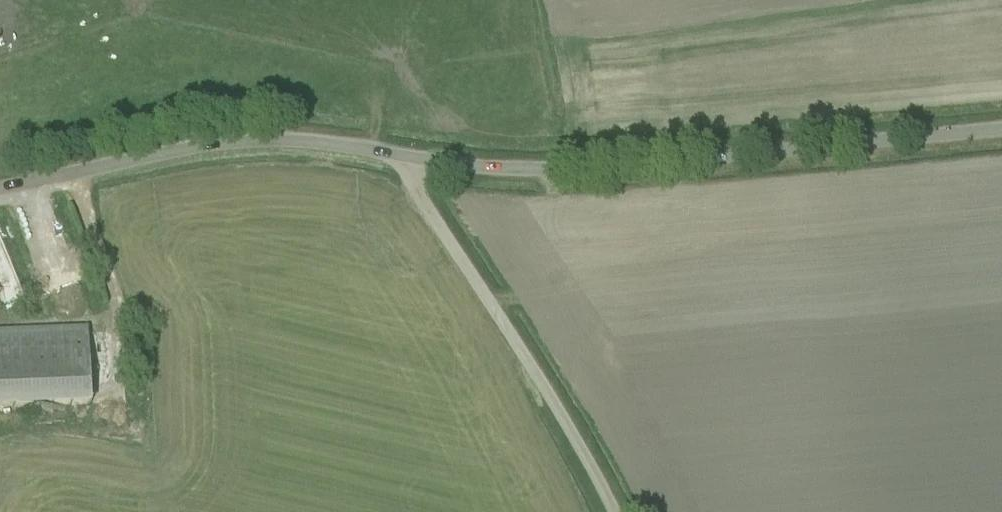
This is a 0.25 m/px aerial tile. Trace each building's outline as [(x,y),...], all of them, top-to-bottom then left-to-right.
[(0,341),(0,416),(87,415),(86,340),(0,341)]
